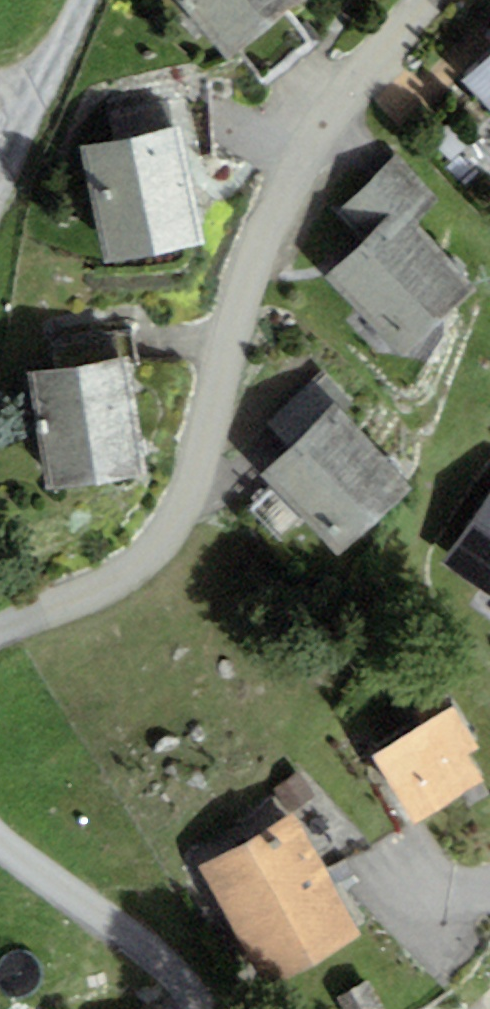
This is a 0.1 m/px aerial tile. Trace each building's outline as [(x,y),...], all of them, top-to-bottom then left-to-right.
[(228,62),(241,52),(265,81),(314,42),(290,12),(305,0),(177,0),(228,62)] [(463,81),(489,110),(489,55),(463,81)] [(203,247),(179,128),(83,147),(106,266),(203,247)] [(441,203),(399,158),(340,213),(365,239),(401,206),(418,224),(441,203)] [(365,239),(325,276),(397,353),(473,283),(418,224),(401,206),(365,239)] [(50,342),(54,368),(127,356),(129,366),(139,365),(133,329),(50,342)] [(129,366),(127,356),(54,368),(28,370),(44,491),(143,478),(129,366)] [(354,403),(324,371),(268,423),(290,446),(333,405),(342,415),(354,403)] [(342,415),(333,405),(290,446),(260,474),(340,559),(414,490),(342,415)] [(442,562),(489,595),(489,495),(442,562)] [(486,782),(468,753),(477,747),(453,706),(372,754),(414,825),(486,782)] [(292,813),(198,866),(268,989),(362,936),(292,813)]
